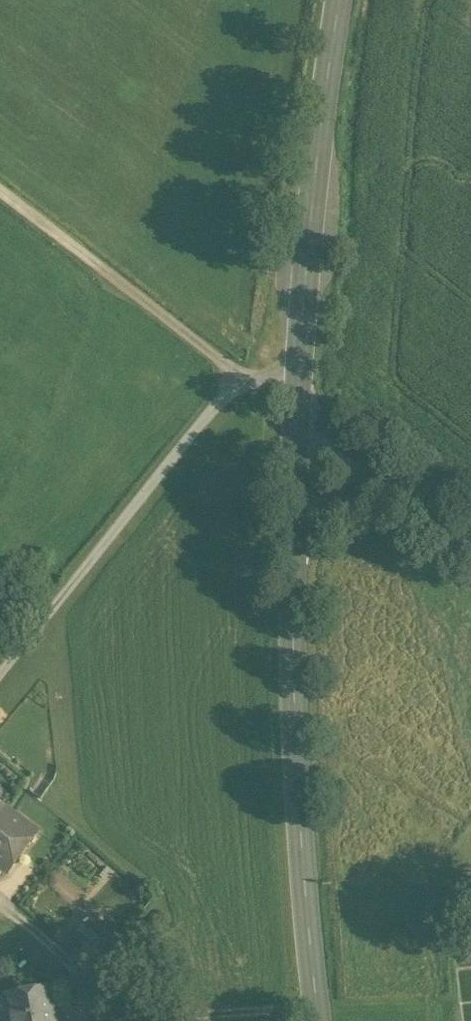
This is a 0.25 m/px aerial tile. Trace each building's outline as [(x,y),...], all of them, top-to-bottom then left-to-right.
[(40,832),(0,802),(0,866),(9,873),(40,832)] [(14,993),(17,1013),(12,1014),(13,1020),(55,1020),(49,987),(14,993)] [(8,994),(12,1014),(17,1013),(14,993),(8,994)]
